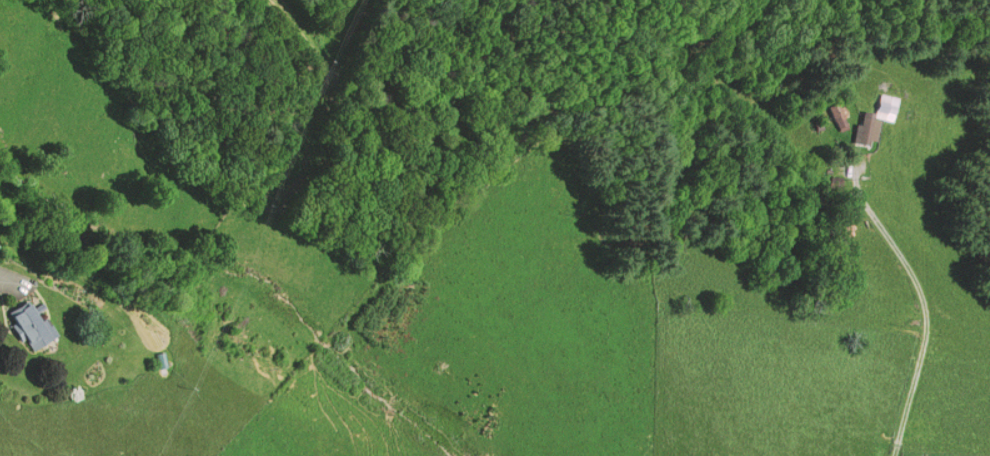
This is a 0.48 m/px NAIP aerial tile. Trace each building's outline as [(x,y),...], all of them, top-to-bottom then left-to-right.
[(889,121),(893,97),(875,94),(872,114),(856,111),(851,143),(865,146),(870,118),(889,121)] [(10,313),(32,348),(52,336),(30,300),(10,313)]
